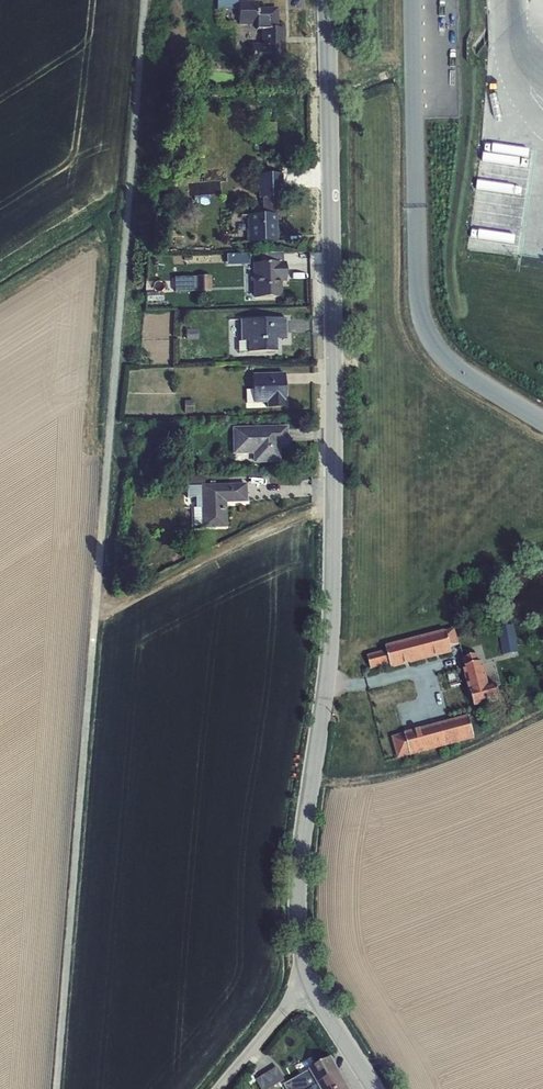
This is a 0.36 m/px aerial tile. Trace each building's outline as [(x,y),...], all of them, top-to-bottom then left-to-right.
[(258,1),(238,1),(238,25),(256,25),(256,30),(261,30),(261,44),(251,44),(251,67),(269,67),(269,60),(285,60),(285,28),(278,28),(278,8),(257,8),(258,1)] [(265,120),(265,141),(277,140),(277,120),(265,120)] [(282,173),(258,174),(259,198),(269,197),(275,197),(283,197),(282,173)] [(269,214),(269,197),(259,198),(260,214),(269,214)] [(260,214),(247,215),(248,242),(278,241),(277,214),(275,214),(269,214),(260,214)] [(246,254),(225,255),(225,265),(247,264),(246,254)] [(252,263),(253,298),(282,297),(281,282),(286,282),(285,262),(252,263)] [(195,276),(196,291),(197,291),(212,291),(211,275),(195,276)] [(197,291),(196,291),(188,291),(189,309),(197,309),(197,291)] [(247,341),(247,352),(277,351),(276,340),(286,339),(286,318),(240,319),(241,341),(247,341)] [(186,329),(186,339),(198,339),(199,329),(186,329)] [(238,352),(247,352),(247,341),(241,341),(238,341),(238,352)] [(285,373),(252,374),(252,389),(253,402),(253,403),(266,403),(266,407),(285,407),(285,373)] [(184,400),(184,413),(194,412),(193,400),(184,400)] [(287,426),(232,427),(233,454),(253,454),(253,463),(280,462),(279,444),(288,444),(287,426)] [(186,486),(200,486),(200,485),(204,485),(204,476),(186,477),(186,486)] [(201,525),(201,528),(227,527),(226,502),(247,502),(246,484),(204,485),(200,485),(200,486),(201,525)] [(201,525),(200,486),(186,486),(187,497),(195,497),(196,507),(193,507),(194,526),(201,525)] [(498,627),(503,655),(518,653),(513,625),(498,627)] [(386,651),(367,656),(371,669),(390,664),(391,668),(392,669),(452,654),(450,647),(459,645),(454,629),(445,632),(445,630),(386,646),(386,647),(385,647),(386,651)] [(465,668),(481,664),(479,655),(462,659),(465,668)] [(482,663),(489,688),(497,686),(498,686),(491,661),(482,663)] [(470,693),(475,707),(488,704),(500,701),(497,686),(489,688),(482,663),(481,664),(465,668),(466,670),(463,671),(465,676),(467,675),(470,685),(467,685),(469,690),(471,690),(472,693),(470,693)] [(488,704),(475,707),(477,714),(491,711),(488,704)] [(404,734),(392,737),(398,759),(401,758),(403,766),(445,754),(443,748),(474,740),(474,739),(483,736),(478,720),(470,722),(469,717),(468,717),(468,716),(405,733),(405,734),(404,734)] [(277,1056),(282,1063),(289,1058),(285,1051),(277,1056)] [(317,1085),(339,1072),(331,1059),(309,1071),(317,1085)] [(280,1083),(271,1069),(255,1080),(261,1088),(270,1088),(280,1083)] [(303,1075),(307,1082),(294,1088),(310,1088),(317,1085),(309,1071),(303,1075)] [(347,1086),(339,1072),(317,1085),(320,1088),(342,1088),(347,1086)] [(286,1088),(294,1088),(307,1082),(303,1075),(284,1085),(286,1088)]
